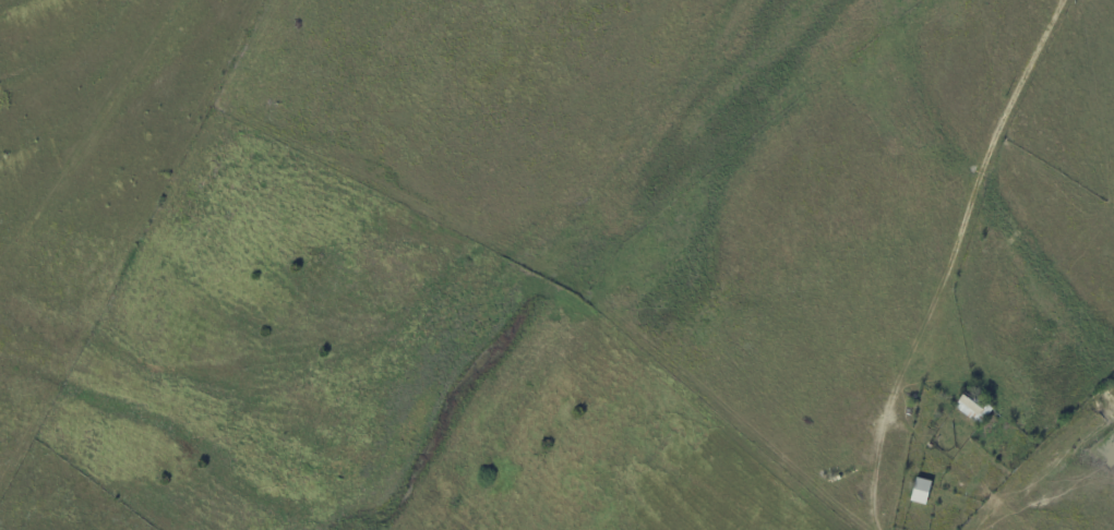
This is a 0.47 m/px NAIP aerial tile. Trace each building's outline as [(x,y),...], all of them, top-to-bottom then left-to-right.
[(963,412),(955,406),(969,388),(994,408),(980,425),(963,412)] [(918,477),(933,481),(926,505),(911,501),(918,477)]
